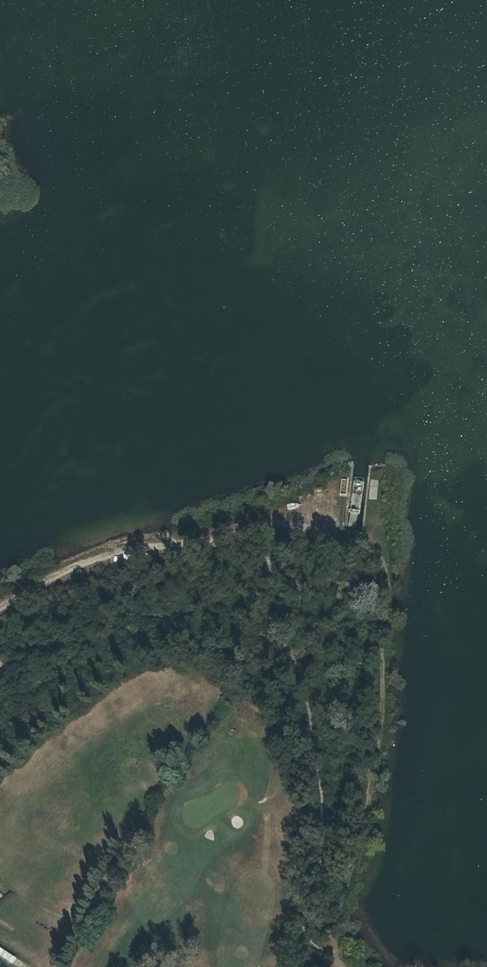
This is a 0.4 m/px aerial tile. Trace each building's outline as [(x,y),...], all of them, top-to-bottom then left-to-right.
[(370,479),(368,498),(376,499),(378,480),(370,479)] [(238,828),(242,821),(234,816),(229,823),(238,828)] [(18,966),(31,966),(0,947),(0,955),(18,966)]
